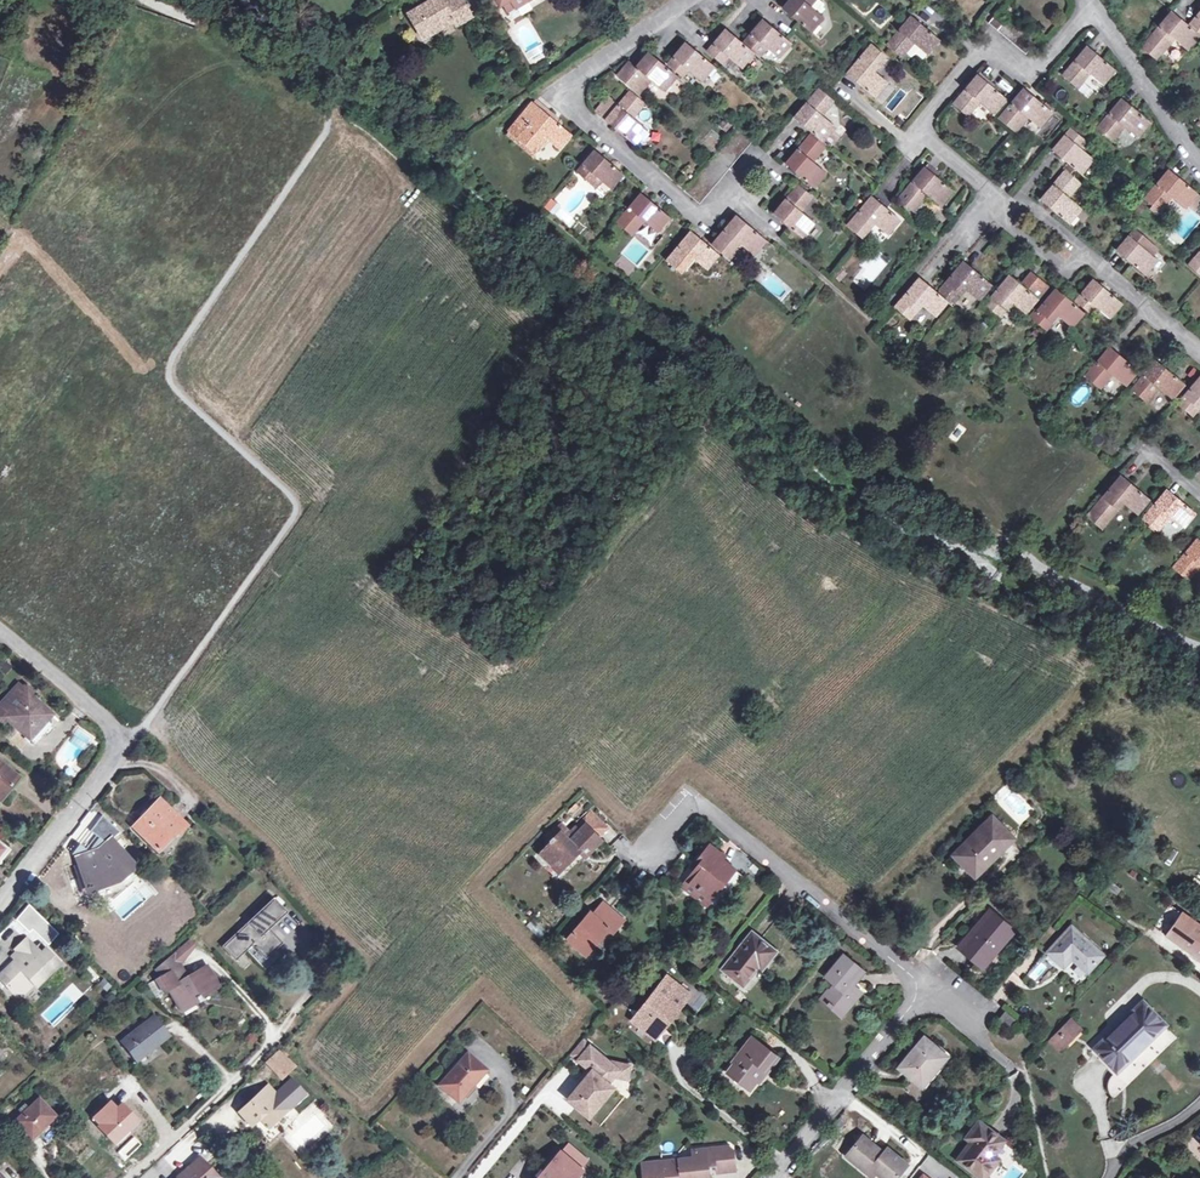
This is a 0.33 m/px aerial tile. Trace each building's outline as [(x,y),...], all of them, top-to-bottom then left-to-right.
[(410,13),(423,35),(453,18),(457,24),(471,15),(462,0),(432,0),(410,13)] [(499,9),(503,6),(500,0),(494,0),(499,9)] [(503,6),(507,13),(528,0),(500,0),(503,6)] [(782,8),(810,32),(823,17),(810,5),(814,0),(789,0),(782,8)] [(1171,11),(1147,41),(1148,42),(1143,47),(1156,58),(1161,53),(1162,53),(1174,38),(1188,50),(1199,36),(1199,35),(1186,23),(1171,11)] [(1005,19),(997,12),(989,22),(991,24),(996,29),(1005,19)] [(1190,24),(1199,32),(1199,12),(1190,24)] [(1005,19),(996,29),(1003,35),(1010,41),(1018,47),(1025,54),(1038,38),(1031,32),(1023,25),(1016,19),(1010,13),(1005,19)] [(939,39),(911,15),(886,45),(901,57),(913,43),(927,55),(939,39)] [(791,43),(762,18),(743,41),(758,54),(764,47),(778,58),(791,43)] [(739,40),(725,28),(707,51),(721,63),(727,57),(740,67),(753,52),(739,40)] [(714,66),(685,42),(667,64),(682,77),(688,70),(701,82),(714,66)] [(887,56),(871,44),(847,73),(875,98),(887,83),(874,72),(887,56)] [(1115,70),(1088,47),(1063,75),(1078,88),(1090,74),(1103,84),(1115,70)] [(662,63),(648,51),(623,82),(638,94),(650,79),(664,91),(677,75),(662,63)] [(1006,98),(978,74),(952,104),(967,117),(980,102),(993,113),(1006,98)] [(834,100),(819,88),(794,117),(809,131),(822,142),(835,127),(821,115),(834,100)] [(1052,112),(1024,89),(999,118),(1014,131),(1026,116),(1039,128),(1052,112)] [(618,103),(608,94),(595,111),(634,144),(646,129),(632,117),(645,103),(629,90),(618,103)] [(1151,122),(1122,99),(1097,129),(1112,141),(1124,126),(1138,138),(1151,122)] [(532,102),(508,131),(531,150),(534,146),(541,151),(549,141),(558,150),(571,134),(532,102)] [(1039,128),(1034,134),(1045,143),(1063,121),(1052,112),(1039,128)] [(1071,128),(1052,150),(1081,174),(1094,159),(1080,148),(1086,140),(1071,128)] [(508,131),(505,135),(534,160),(541,151),(534,146),(531,150),(508,131)] [(825,147),(810,134),(785,164),(813,187),(826,172),(813,162),(825,147)] [(623,174),(594,150),(576,171),(591,185),(597,178),(611,189),(623,174)] [(952,191),(925,167),(906,189),(897,199),(912,212),(921,202),(927,195),(939,206),(952,191)] [(1198,193),(1169,169),(1145,199),(1160,212),(1172,198),(1185,208),(1198,193)] [(1080,183),(1066,171),(1041,200),(1069,224),(1082,209),(1068,197),(1080,183)] [(813,197),(798,185),(774,214),(802,238),(814,223),(801,211),(813,197)] [(669,216),(640,193),(616,222),(631,234),(643,220),(657,232),(669,216)] [(900,220),(872,196),(847,226),(862,238),(874,224),(887,235),(900,220)] [(766,240),(737,215),(712,245),(727,258),(739,244),(753,255),(766,240)] [(1150,242),(1135,228),(1116,250),(1145,274),(1157,260),(1144,249),(1150,242)] [(705,243),(691,231),(666,260),(681,273),(694,258),(706,269),(719,255),(705,243)] [(1188,265),(1199,276),(1199,251),(1188,265)] [(992,285),(963,261),(940,289),(954,302),(966,289),(979,300),(992,285)] [(1027,290),(1010,275),(985,305),(1000,318),(1012,303),(1025,314),(1048,287),(1037,278),(1027,290)] [(934,290),(919,277),(895,307),(910,320),(921,306),(935,317),(948,301),(934,290)] [(1122,303),(1094,279),(1075,302),(1089,314),(1095,307),(1109,318),(1122,303)] [(1070,301),(1056,289),(1030,319),(1046,332),(1058,316),(1071,328),(1084,313),(1070,301)] [(1138,371),(1111,347),(1085,377),(1100,389),(1112,375),(1125,386),(1138,371)] [(1184,385),(1156,361),(1131,391),(1145,403),(1158,389),(1172,400),(1184,385)] [(1177,404),(1192,417),(1199,407),(1199,377),(1177,404)] [(1149,499),(1121,475),(1096,505),(1097,506),(1088,516),(1094,522),(1096,519),(1102,525),(1108,519),(1109,520),(1124,503),(1137,513),(1149,499)] [(1195,512),(1167,488),(1143,518),(1157,529),(1169,516),(1183,528),(1195,512)] [(1197,538),(1173,567),(1188,580),(1199,566),(1199,541),(1197,538)] [(4,717),(29,739),(51,715),(26,692),(26,686),(20,686),(17,684),(0,703),(0,717),(4,717)] [(0,762),(0,800),(19,777),(0,762)] [(992,797),(1019,825),(1034,811),(1007,782),(992,797)] [(146,814),(145,813),(132,827),(156,850),(174,832),(177,834),(185,825),(159,801),(146,814)] [(584,824),(597,836),(606,827),(589,810),(569,831),(561,824),(554,831),(557,833),(560,830),(569,839),(584,824)] [(996,855),(1013,838),(992,816),(965,843),(969,847),(958,858),(972,871),(992,851),(996,855)] [(590,844),(597,836),(584,824),(569,839),(560,830),(557,833),(539,852),(558,869),(578,848),(584,854),(592,846),(590,844)] [(98,850),(76,857),(87,889),(117,878),(133,864),(111,838),(98,850)] [(709,844),(696,860),(699,863),(696,868),(687,879),(689,881),(710,896),(712,898),(735,868),(722,859),(725,855),(709,844)] [(706,902),(710,896),(689,881),(685,887),(706,902)] [(285,912),(272,899),(222,946),(234,959),(245,949),(251,944),(263,958),(272,949),(280,943),(267,928),(285,912)] [(604,923),(614,912),(603,902),(592,914),(604,923)] [(982,967),(1013,930),(989,910),(958,947),(982,967)] [(623,920),(614,912),(604,923),(592,914),(590,911),(567,938),(586,954),(592,946),(607,927),(611,931),(613,932),(623,920)] [(1182,913),(1166,935),(1199,958),(1199,925),(1182,913)] [(1087,971),(1102,955),(1071,926),(1047,952),(1062,965),(1068,958),(1070,960),(1072,958),(1087,971)] [(607,927),(592,946),(596,949),(611,931),(607,927)] [(751,931),(723,968),(744,984),(758,965),(762,968),(776,950),(751,931)] [(44,950),(40,954),(26,940),(15,950),(17,952),(10,958),(13,960),(16,963),(12,967),(9,964),(0,973),(0,978),(6,984),(4,986),(9,990),(10,989),(14,992),(24,992),(26,991),(28,993),(36,987),(59,965),(44,950)] [(189,941),(172,952),(179,964),(194,945),(189,941)] [(179,964),(172,952),(151,965),(158,977),(179,964)] [(836,1003),(845,1010),(853,1000),(855,1001),(862,992),(855,986),(854,987),(851,985),(862,971),(842,955),(825,977),(833,983),(821,997),(827,1002),(826,1003),(832,1007),(836,1003)] [(1028,977),(1039,983),(1048,965),(1037,959),(1028,977)] [(179,964),(158,977),(166,992),(170,990),(181,1010),(194,1003),(195,1005),(202,1001),(199,995),(217,985),(206,968),(188,979),(184,981),(180,975),(184,972),(179,964)] [(63,969),(59,965),(36,987),(40,991),(63,969)] [(656,1037),(685,1000),(673,991),(678,985),(667,976),(633,1020),(656,1037)] [(690,993),(678,985),(673,991),(685,1000),(690,993)] [(1108,1091),(1113,1098),(1176,1036),(1142,1001),(1094,1048),(1116,1071),(1110,1076),(1108,1091)] [(841,1015),(845,1010),(836,1003),(832,1007),(841,1015)] [(1007,1027),(1014,1019),(1005,1012),(998,1021),(1007,1027)] [(168,1035),(153,1016),(120,1041),(135,1060),(168,1035)] [(1046,1042),(1059,1054),(1084,1030),(1071,1017),(1046,1042)] [(921,1086),(942,1061),(933,1054),(938,1048),(923,1036),(898,1067),(921,1086)] [(750,1088),(756,1080),(755,1079),(762,1069),(766,1072),(777,1058),(751,1038),(740,1052),(742,1054),(735,1063),(734,1063),(728,1071),(750,1088)] [(578,1059),(589,1046),(582,1040),(571,1053),(578,1059)] [(619,1076),(622,1064),(607,1061),(589,1046),(578,1059),(591,1071),(568,1098),(588,1116),(613,1087),(607,1083),(614,1075),(619,1076)] [(947,1055),(938,1048),(933,1054),(942,1061),(947,1055)] [(278,1050),(267,1060),(282,1075),(293,1063),(278,1050)] [(457,1102),(484,1070),(466,1054),(438,1085),(457,1102)] [(622,1064),(619,1076),(627,1078),(630,1066),(622,1064)] [(268,1086),(241,1112),(250,1122),(257,1116),(267,1128),(289,1108),(305,1093),(291,1079),(276,1093),(268,1086)] [(93,1119),(117,1143),(140,1120),(116,1096),(93,1119)] [(28,1108),(22,1114),(14,1121),(29,1138),(30,1139),(38,1132),(55,1116),(38,1099),(28,1108)] [(28,1108),(24,1104),(18,1110),(22,1114),(28,1108)] [(992,1154),(1003,1141),(979,1122),(967,1137),(972,1141),(958,1159),(983,1177),(993,1164),(988,1160),(992,1154)] [(906,1164),(887,1149),(882,1154),(861,1137),(845,1157),(866,1174),(870,1169),(882,1177),(894,1177),(906,1164)] [(680,1177),(692,1177),(709,1177),(708,1166),(715,1165),(715,1171),(734,1168),(732,1150),(727,1145),(690,1150),(692,1161),(679,1163),(678,1159),(640,1164),(642,1177),(680,1177)] [(536,1177),(573,1177),(580,1169),(559,1151),(536,1177)] [(988,1160),(993,1164),(997,1158),(992,1154),(988,1160)] [(199,1158),(181,1175),(182,1176),(180,1177),(218,1177),(199,1158)]
